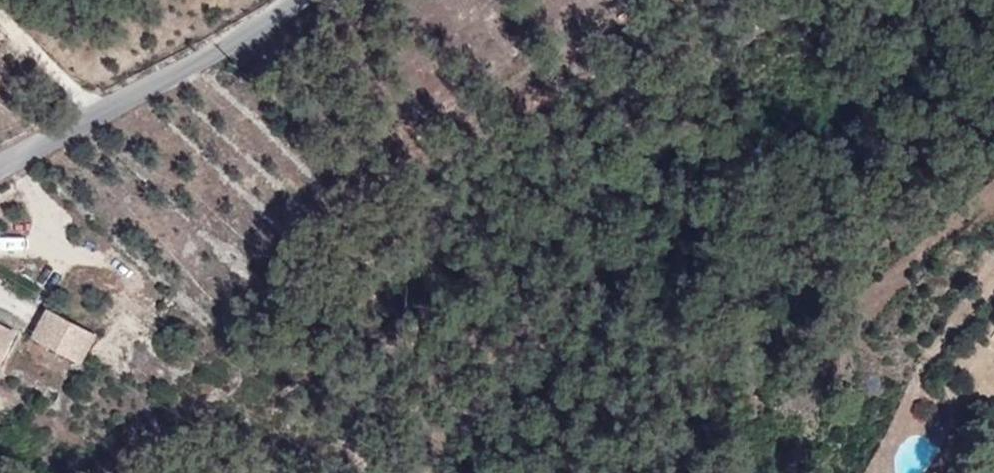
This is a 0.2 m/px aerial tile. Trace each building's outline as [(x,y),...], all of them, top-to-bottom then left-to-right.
[(97,333),(46,305),(29,336),(80,364),(97,333)] [(18,334),(0,325),(0,371),(18,334)]
